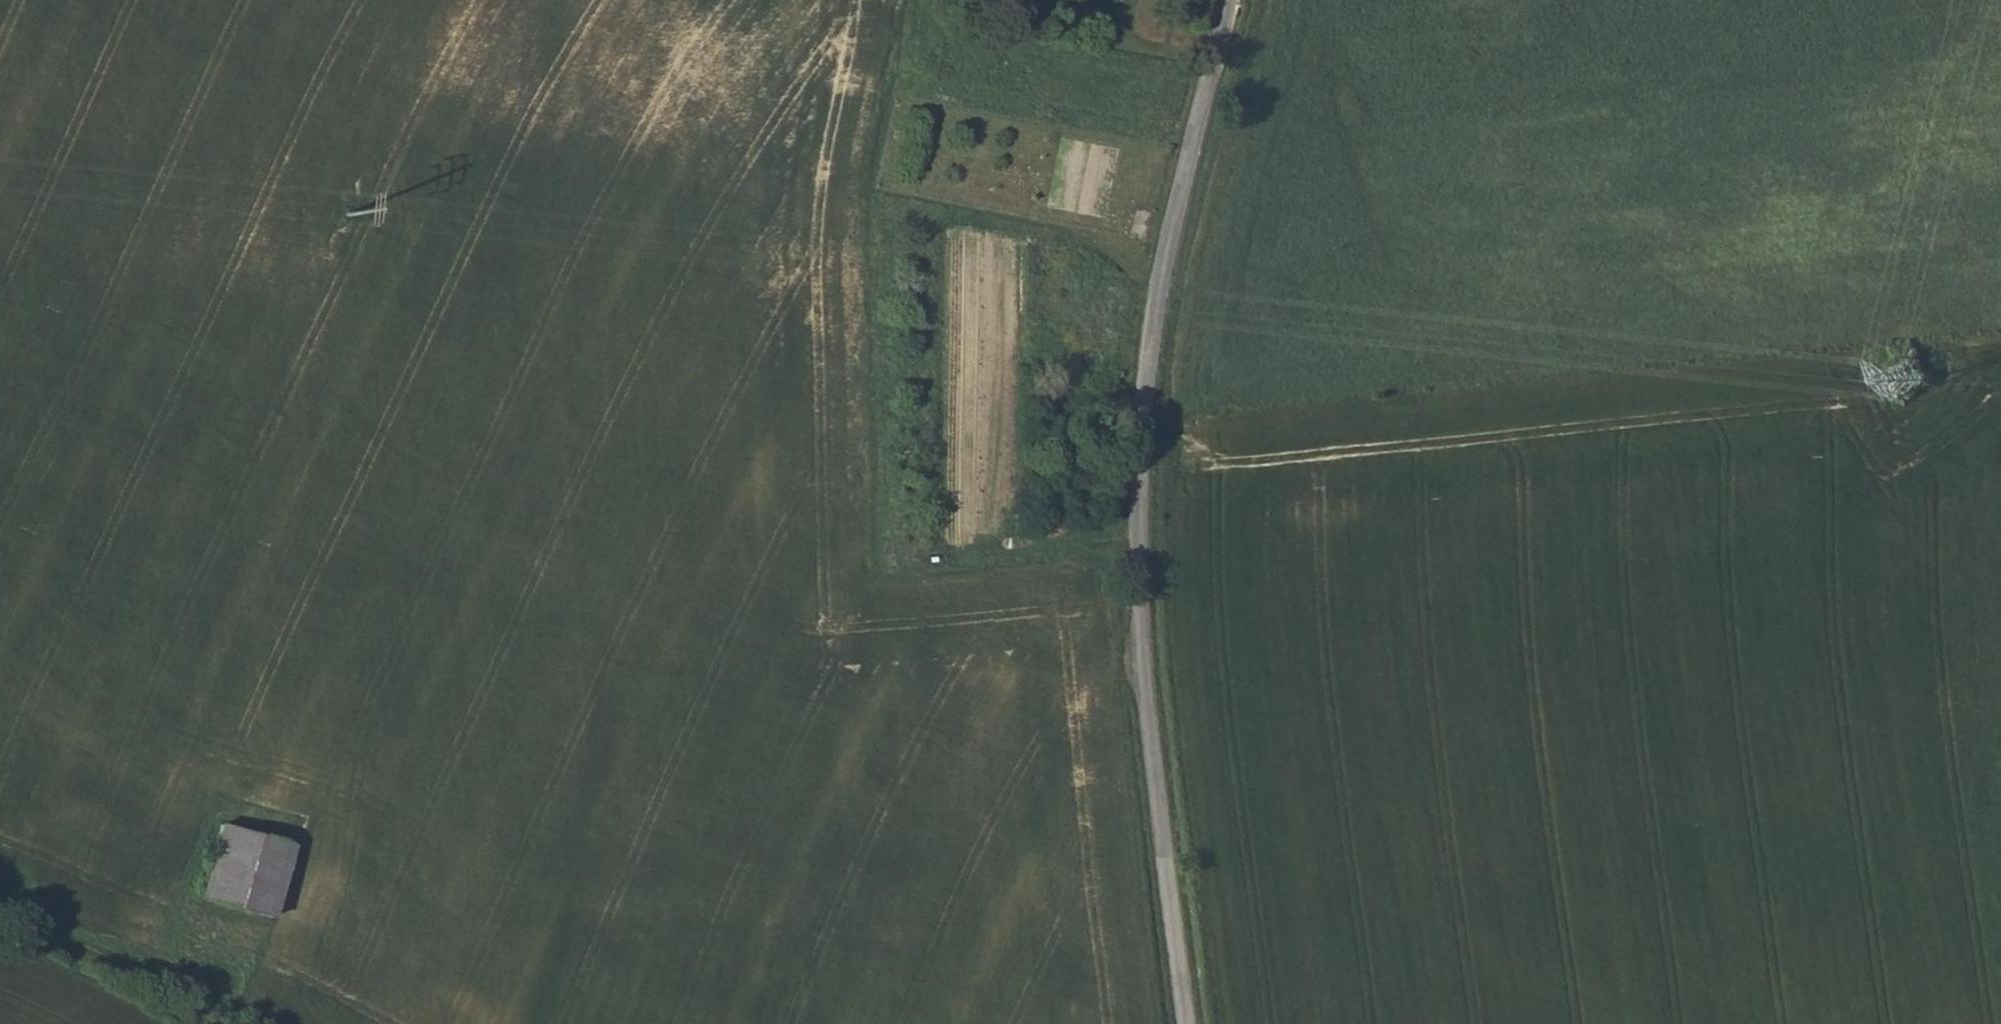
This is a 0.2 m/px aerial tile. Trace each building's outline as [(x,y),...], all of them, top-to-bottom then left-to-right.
[(293,846),(217,823),(195,898),(271,921),(293,846)]
